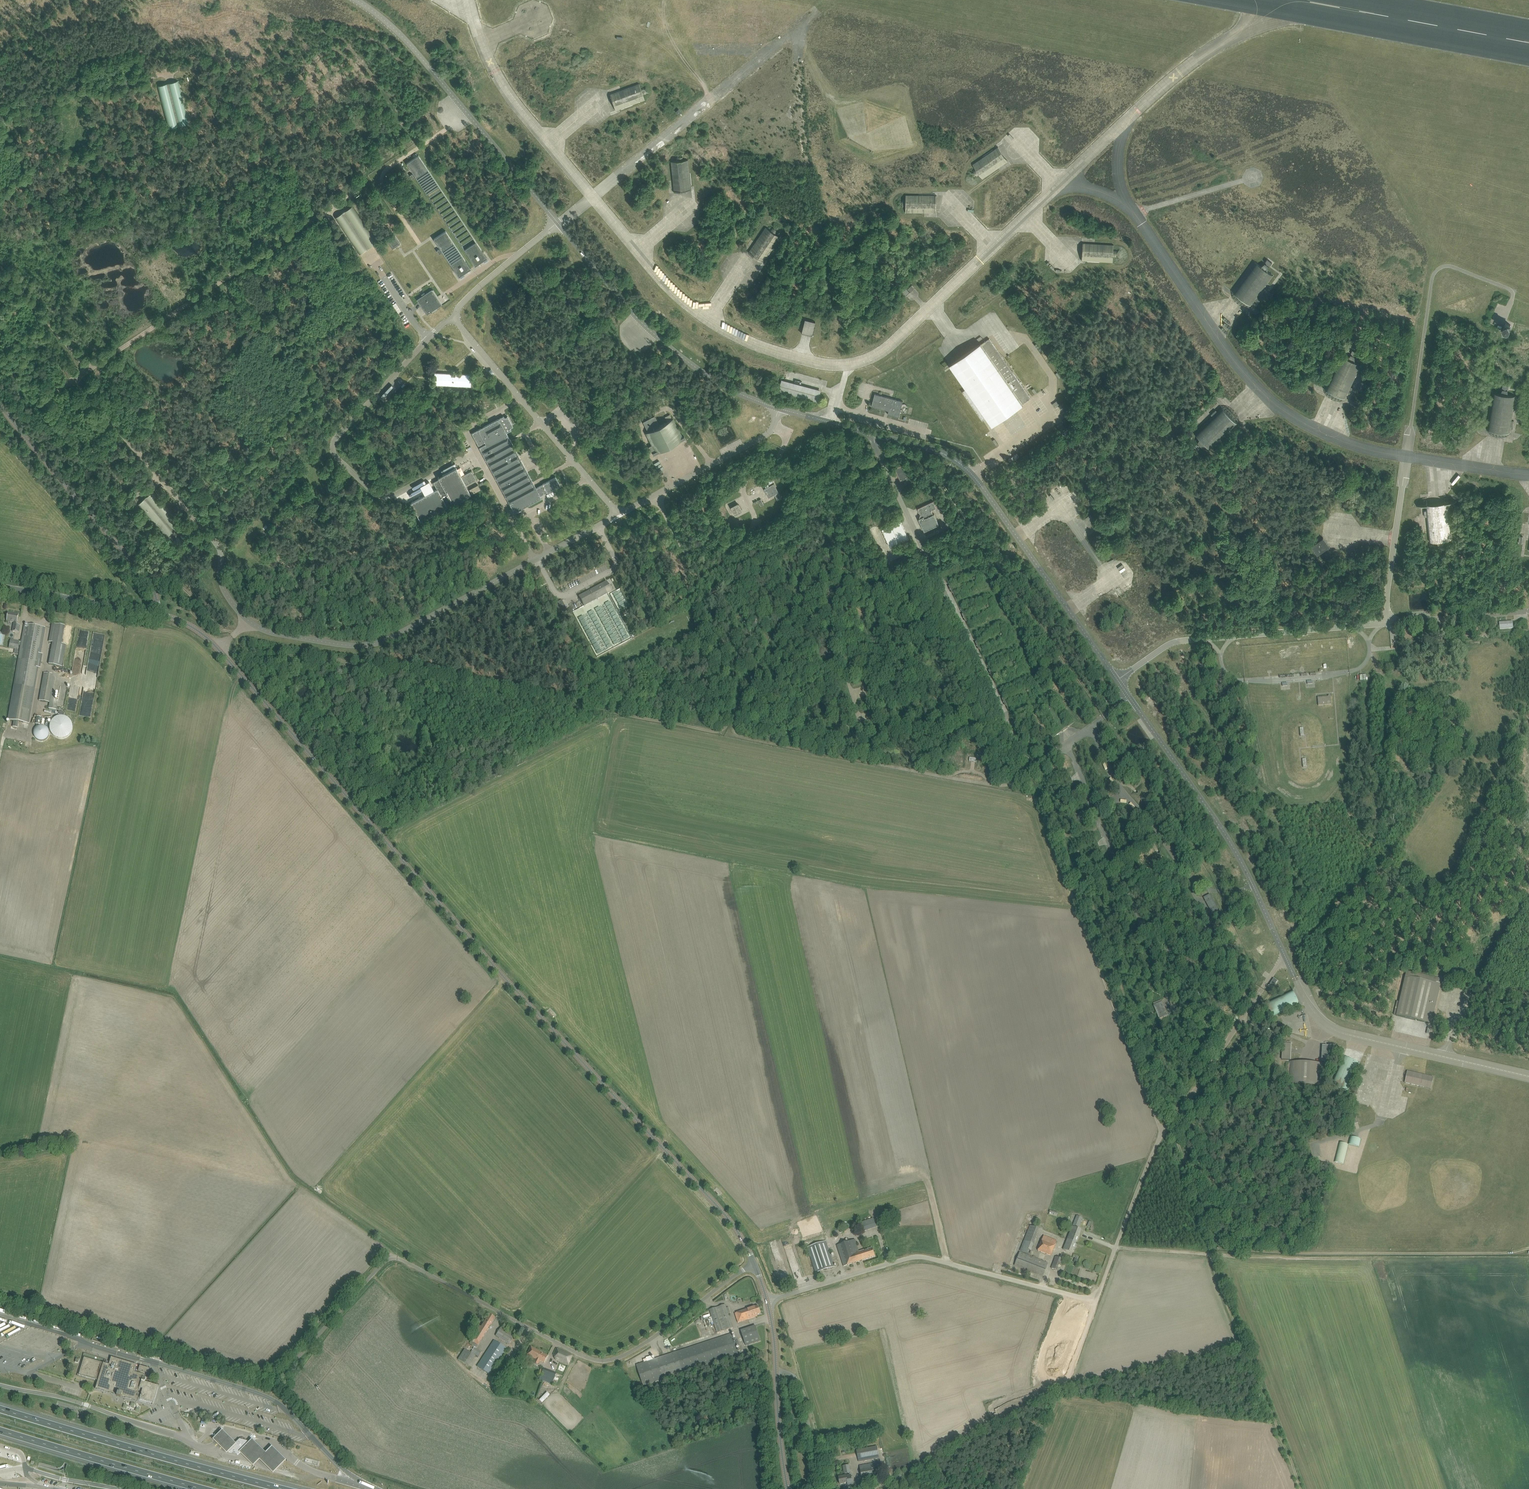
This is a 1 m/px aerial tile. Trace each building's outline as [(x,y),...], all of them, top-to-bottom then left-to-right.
[(189,123),(178,80),(157,86),(168,129),(189,123)] [(610,94),(616,110),(620,109),(645,100),(643,95),(646,94),(644,87),(641,88),(639,83),(622,90),(610,94)] [(975,168),(972,170),(977,176),(979,174),(982,179),(998,168),(1008,161),(998,147),(972,164),(975,168)] [(412,172),(416,177),(428,169),(419,155),(407,163),(410,168),(412,172)] [(683,157),(675,158),(676,161),(671,161),(673,180),(674,192),(691,190),(691,185),(688,160),(683,160),(683,157)] [(905,207),(905,212),(924,212),(936,213),(937,195),(906,195),(906,200),(902,200),(902,207),(905,207)] [(335,218),(359,254),(377,242),(353,206),(335,218)] [(770,230),(766,227),(755,242),(748,252),(763,262),(765,259),(780,237),(776,234),(778,231),(772,227),(770,230)] [(439,247),(442,251),(454,243),(446,231),(434,239),(437,243),(439,247)] [(389,240),(393,247),(399,242),(395,236),(389,240)] [(1083,243),(1082,260),(1085,260),(1112,262),(1113,257),(1116,257),(1117,250),(1113,250),(1114,245),(1095,243),(1083,243)] [(470,258),(475,266),(487,258),(484,252),(482,250),(470,258)] [(1272,262),(1267,259),(1263,264),(1261,266),(1254,261),(1232,292),(1251,305),(1255,300),(1256,301),(1260,296),(1258,295),(1273,275),(1267,270),(1268,268),(1272,262)] [(457,273),(459,277),(471,269),(466,261),(454,269),(455,271),(457,273)] [(906,295),(910,291),(909,291),(905,286),(901,290),(906,294),(906,295)] [(419,303),(427,314),(441,305),(442,304),(432,289),(425,294),(425,293),(424,293),(422,294),(422,295),(417,299),(419,302),(419,303)] [(393,304),(398,313),(401,311),(396,302),(393,304)] [(801,332),(801,333),(802,333),(812,335),(812,336),(813,335),(812,334),(815,322),(805,319),(802,332),(801,332)] [(986,417),(992,425),(1023,404),(1022,403),(1030,398),(1022,386),(1004,360),(989,338),(981,344),(950,365),(966,388),(962,391),(982,420),(986,417)] [(1345,399),(1348,393),(1350,393),(1352,388),(1351,387),(1361,364),(1354,361),(1355,359),(1358,352),(1352,350),(1349,356),(1347,358),(1340,355),(1324,389),(1345,399)] [(402,379),(407,383),(417,373),(412,369),(402,379)] [(470,374),(455,374),(436,373),(435,384),(469,386),(470,374)] [(779,389),(818,400),(821,392),(781,381),(779,389)] [(1509,385),(1503,384),(1502,391),(1500,393),(1493,392),(1487,428),(1487,429),(1510,433),(1511,426),(1513,427),(1514,421),(1512,420),(1516,395),(1508,394),(1508,392),(1509,385)] [(903,401),(889,397),(875,393),(871,406),(889,410),(888,414),(898,417),(903,401)] [(1215,410),(1211,414),(1212,415),(1202,425),(1194,433),(1199,438),(1198,441),(1193,445),(1197,450),(1202,445),(1205,444),(1210,449),(1237,423),(1221,406),(1216,411),(1215,410)] [(472,433),(514,512),(541,497),(540,495),(547,492),(560,485),(556,477),(543,484),(536,488),(506,432),(511,430),(510,428),(513,426),(507,416),(505,418),(504,416),(472,433)] [(673,419),(660,425),(655,416),(643,422),(648,431),(645,433),(652,445),(649,446),(653,454),(656,453),(683,438),(685,438),(684,436),(683,437),(672,417),(673,419)] [(1071,435),(1064,426),(1062,422),(1057,425),(1066,439),(1071,435)] [(1019,456),(1017,453),(1008,459),(1011,462),(1019,456)] [(895,468),(904,488),(913,484),(904,464),(895,468)] [(411,503),(421,521),(452,504),(454,503),(471,494),(466,485),(477,479),(472,470),(461,476),(456,467),(438,477),(439,479),(434,482),(427,486),(428,488),(430,487),(432,492),(428,494),(424,496),(411,503)] [(542,474),(541,471),(539,469),(534,472),(537,477),(542,474)] [(775,494),(778,499),(781,497),(774,483),(764,488),(769,497),(775,494)] [(480,488),(478,484),(469,489),(472,494),(481,489),(480,488)] [(138,504),(137,504),(166,538),(182,524),(154,490),(140,502),(138,499),(136,502),(138,504)] [(476,497),(480,503),(487,499),(484,493),(476,497)] [(937,507),(933,501),(917,508),(922,517),(918,518),(924,531),(939,524),(934,513),(933,514),(931,510),(937,507)] [(1438,550),(1444,549),(1444,542),(1444,540),(1452,539),(1448,501),(1425,504),(1426,510),(1424,510),(1425,516),(1427,516),(1429,541),(1437,540),(1438,543),(1438,550)] [(731,508),(734,514),(742,510),(739,504),(731,508)] [(1084,518),(1089,525),(1096,520),(1091,513),(1084,518)] [(882,528),(890,547),(909,538),(900,520),(882,528)] [(1329,547),(1330,547),(1323,537),(1322,537),(1322,538),(1311,546),(1317,555),(1329,547)] [(579,597),(584,606),(612,591),(607,582),(579,597)] [(565,606),(562,600),(553,605),(556,611),(565,606)] [(19,615),(8,613),(7,621),(14,622),(12,632),(19,633),(20,625),(16,625),(17,623),(19,615)] [(25,624),(14,686),(34,689),(38,667),(41,653),(45,628),(25,624)] [(49,642),(53,642),(62,644),(65,626),(52,624),(49,642)] [(9,648),(18,650),(19,646),(12,645),(13,640),(13,639),(11,638),(9,648)] [(62,644),(53,642),(49,665),(62,667),(66,645),(62,644)] [(44,671),(39,701),(50,703),(51,693),(54,676),(52,672),(44,671)] [(14,686),(8,720),(14,721),(13,725),(18,726),(18,722),(29,724),(34,689),(14,686)] [(55,693),(51,693),(50,703),(49,709),(57,710),(58,701),(54,700),(55,693)] [(1331,705),(1331,698),(1330,695),(1328,696),(1328,697),(1318,698),(1318,706),(1331,705)] [(58,739),(62,739),(65,739),(68,737),(70,734),(72,731),(72,728),(71,724),(70,721),(68,719),(65,717),(62,716),(59,716),(56,717),(53,719),(51,721),(49,724),(49,728),(49,731),(50,734),(52,736),(55,738),(58,739)] [(39,741),(42,741),(44,740),(47,739),(48,736),(49,734),(48,731),(47,729),(46,727),(43,725),(41,725),(38,725),(36,727),(34,729),(33,731),(33,734),(34,737),(36,739),(39,741)] [(1076,791),(1076,792),(1077,792),(1076,791),(1076,790),(1073,783),(1074,782),(1073,782),(1073,781),(1071,777),(1071,775),(1070,775),(1067,768),(1066,766),(1067,768),(1067,769),(1066,769),(1066,770),(1067,769),(1068,772),(1067,773),(1068,772),(1069,772),(1070,775),(1067,776),(1050,783),(1051,784),(1051,786),(1052,786),(1052,788),(1053,790),(1053,791),(1070,784),(1073,783),(1074,786),(1072,787),(1074,786),(1075,789),(1074,789),(1074,790),(1075,789),(1076,790),(1076,791)] [(1140,798),(1142,800),(1143,800),(1144,798),(1142,795),(1142,794),(1141,794),(1145,791),(1143,789),(1140,791),(1139,792),(1138,791),(1136,788),(1136,789),(1135,789),(1134,790),(1134,791),(1137,794),(1139,797),(1140,798)] [(1102,856),(1103,857),(1103,856),(1101,851),(1099,847),(1100,847),(1099,846),(1098,841),(1097,840),(1096,840),(1095,837),(1093,833),(1093,832),(1093,831),(1092,831),(1093,832),(1093,833),(1093,834),(1092,834),(1094,834),(1095,837),(1093,837),(1093,838),(1095,837),(1096,840),(1093,841),(1076,848),(1077,848),(1078,851),(1078,852),(1079,853),(1080,855),(1080,856),(1097,849),(1099,848),(1100,851),(1099,851),(1099,852),(1101,851),(1102,854),(1101,854),(1102,854),(1102,856)] [(1161,858),(1163,861),(1165,859),(1163,856),(1161,853),(1158,849),(1157,850),(1156,850),(1156,851),(1158,853),(1157,853),(1158,855),(1157,856),(1154,857),(1156,860),(1160,857),(1161,859),(1161,858)] [(1204,898),(1213,914),(1219,911),(1210,895),(1204,898)] [(1396,1017),(1431,1025),(1441,981),(1406,972),(1396,1017)] [(1265,1003),(1272,1017),(1299,1004),(1296,997),(1293,990),(1265,1003)] [(1154,1006),(1159,1019),(1168,1015),(1162,1002),(1154,1006)] [(1282,1059),(1290,1060),(1291,1044),(1283,1043),(1282,1059)] [(1335,1054),(1336,1046),(1322,1046),(1321,1062),(1330,1062),(1331,1054),(1335,1054)] [(1343,1057),(1331,1084),(1348,1092),(1360,1064),(1343,1057)] [(1289,1084),(1320,1085),(1321,1062),(1320,1063),(1306,1062),(1290,1061),(1289,1084)] [(1407,1071),(1405,1083),(1431,1089),(1433,1077),(1407,1071)] [(1349,1142),(1348,1144),(1359,1147),(1361,1139),(1350,1137),(1350,1138),(1348,1138),(1348,1140),(1349,1140),(1349,1141),(1348,1140),(1348,1142),(1349,1142)] [(1348,1144),(1348,1145),(1339,1142),(1334,1162),(1343,1164),(1348,1144)] [(1076,1216),(1067,1238),(1076,1242),(1081,1230),(1078,1229),(1083,1218),(1078,1216),(1076,1216)] [(1037,1235),(1028,1231),(1020,1251),(1030,1254),(1037,1235)] [(1038,1250),(1051,1255),(1057,1240),(1044,1235),(1038,1250)] [(1076,1242),(1067,1238),(1063,1249),(1072,1253),(1076,1242)] [(837,1245),(841,1258),(858,1252),(854,1240),(837,1245)] [(808,1247),(814,1268),(816,1273),(834,1267),(826,1241),(808,1247)] [(872,1248),(858,1252),(861,1260),(875,1256),(872,1248)] [(858,1252),(841,1258),(844,1266),(861,1260),(858,1252)] [(1020,1252),(1016,1261),(1015,1265),(1043,1276),(1048,1263),(1020,1252)] [(1056,1257),(1051,1268),(1059,1271),(1064,1260),(1056,1257)] [(725,1304),(718,1307),(726,1330),(733,1328),(725,1304)] [(735,1313),(737,1318),(738,1323),(757,1316),(757,1315),(761,1314),(758,1306),(735,1313)] [(726,1330),(718,1307),(709,1310),(717,1333),(726,1330)] [(469,1342),(477,1347),(492,1322),(495,1318),(489,1314),(481,1327),(479,1325),(476,1329),(470,1340),(469,1342)] [(501,1327),(498,1331),(496,1336),(509,1344),(515,1335),(501,1327)] [(756,1327),(741,1331),(746,1348),(761,1343),(756,1327)] [(733,1339),(733,1338),(732,1334),(637,1365),(643,1386),(738,1354),(736,1347),(740,1346),(738,1341),(737,1341),(736,1338),(733,1339)] [(477,1366),(489,1374),(507,1348),(494,1340),(477,1366)] [(531,1347),(527,1355),(536,1359),(534,1363),(538,1365),(540,1361),(544,1363),(548,1356),(541,1352),(531,1347)] [(557,1348),(555,1353),(555,1355),(557,1356),(556,1359),(568,1365),(572,1355),(557,1348)] [(475,1356),(470,1353),(464,1349),(458,1359),(469,1366),(475,1356)] [(84,1357),(79,1375),(98,1380),(96,1388),(117,1394),(118,1392),(120,1393),(122,1394),(121,1396),(136,1400),(137,1397),(140,1398),(140,1399),(152,1403),(153,1403),(157,1390),(158,1386),(148,1383),(148,1381),(149,1379),(152,1380),(153,1375),(154,1373),(148,1371),(149,1369),(141,1366),(140,1366),(138,1371),(147,1374),(146,1376),(134,1372),(136,1365),(136,1364),(130,1362),(129,1362),(127,1362),(122,1360),(114,1358),(111,1357),(109,1364),(106,1363),(104,1363),(103,1363),(84,1357)] [(544,1367),(539,1380),(552,1384),(556,1372),(544,1367)] [(217,1444),(226,1454),(236,1444),(226,1435),(222,1430),(212,1440),(217,1444)] [(240,1439),(228,1451),(229,1452),(238,1455),(250,1443),(249,1442),(240,1439)] [(249,1443),(239,1453),(246,1460),(253,1466),(259,1460),(273,1473),(285,1461),(277,1453),(271,1447),(265,1453),(251,1440),(249,1443)] [(878,1456),(876,1447),(857,1450),(858,1459),(878,1456)] [(860,1466),(862,1475),(862,1480),(873,1478),(872,1473),(883,1471),(882,1467),(881,1462),(860,1466)] [(851,1475),(844,1476),(839,1477),(840,1484),(847,1483),(848,1485),(852,1484),(851,1475)]
